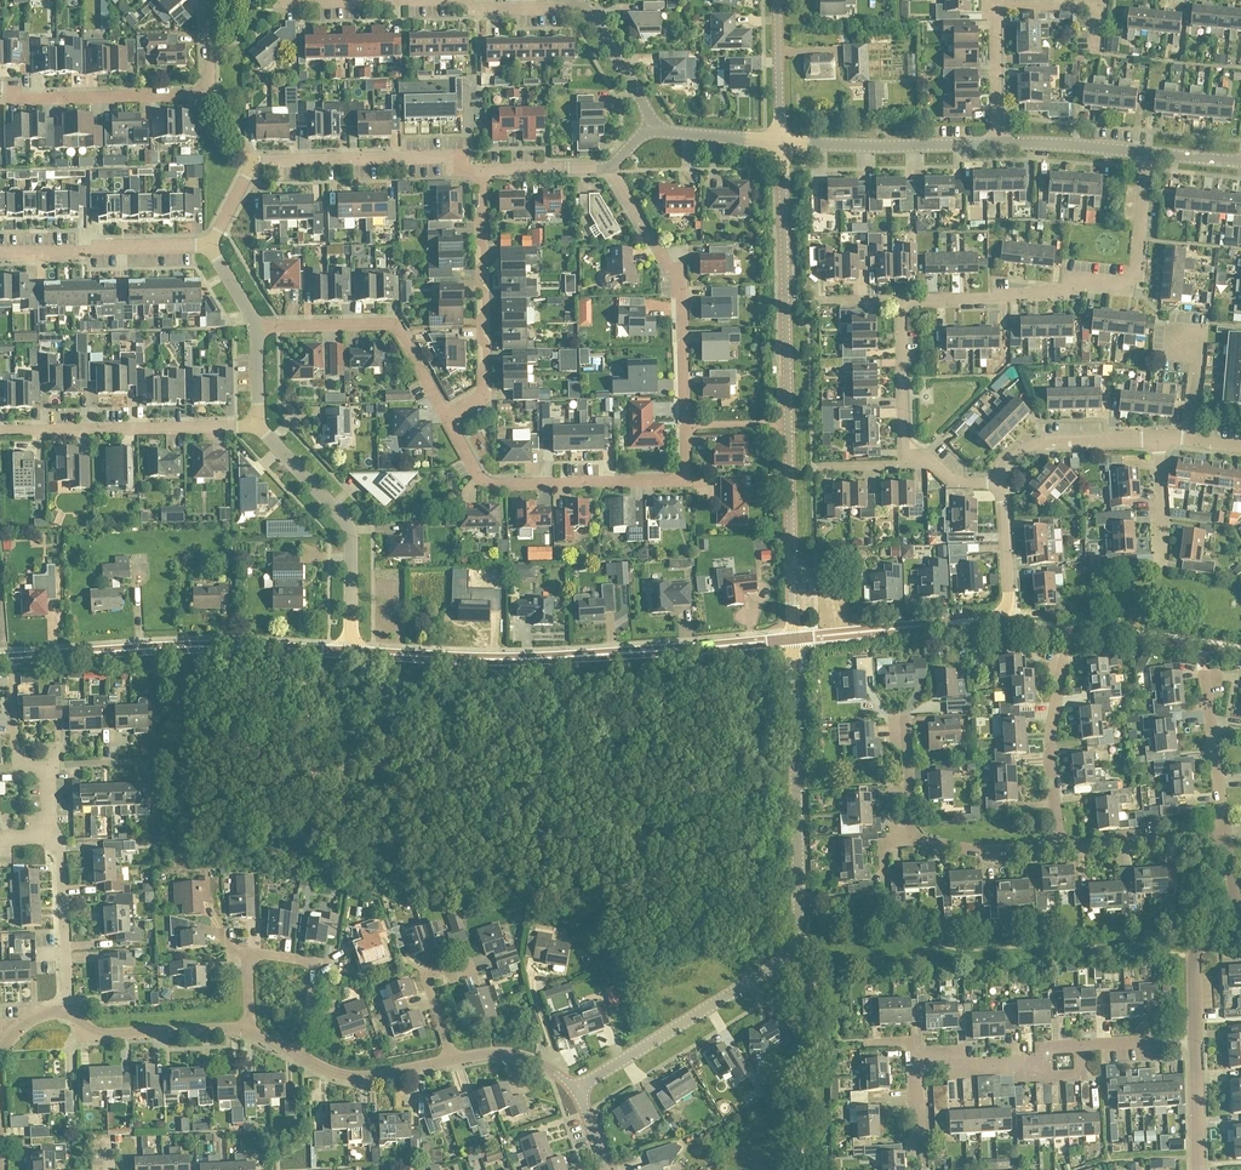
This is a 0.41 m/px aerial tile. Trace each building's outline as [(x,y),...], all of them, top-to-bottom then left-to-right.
[(141,12),(145,16),(153,10),(165,0),(155,0),(141,12)] [(153,10),(157,15),(164,9),(169,16),(170,15),(174,21),(185,12),(181,6),(186,2),(184,0),(165,0),(153,10)] [(854,5),(854,0),(820,0),(821,15),(844,15),(844,5),(854,5)] [(946,5),(936,5),(936,20),(944,20),(960,20),(960,12),(969,12),(969,0),(946,0),(946,5)] [(645,13),(627,14),(639,35),(641,35),(643,40),(652,35),(660,35),(660,13),(658,13),(658,11),(660,11),(664,8),(664,3),(643,3),(643,11),(645,11),(645,13)] [(1192,27),(1191,36),(1191,37),(1197,37),(1198,27),(1205,28),(1207,3),(1203,3),(1202,8),(1194,7),(1192,27)] [(1212,4),(1207,3),(1205,28),(1212,29),(1211,39),(1217,39),(1220,9),(1212,9),(1212,4)] [(1220,9),(1217,39),(1223,40),(1224,30),(1230,30),(1231,31),(1233,6),(1228,5),(1228,10),(1220,9)] [(1141,31),(1144,7),(1139,6),(1139,11),(1130,10),(1128,30),(1129,30),(1128,40),(1133,41),(1134,31),(1141,31)] [(1230,30),(1229,41),(1236,42),(1237,31),(1238,31),(1240,32),(1240,7),(1240,11),(1233,11),(1233,6),(1231,31),(1230,30)] [(1144,7),(1141,31),(1148,32),(1147,42),(1153,43),(1156,13),(1148,12),(1149,7),(1144,7)] [(1164,14),(1156,13),(1153,43),(1159,43),(1160,33),(1167,34),(1169,9),(1165,9),(1164,14)] [(1169,9),(1167,34),(1174,35),(1173,45),(1179,45),(1180,35),(1182,15),(1174,15),(1174,10),(1169,9)] [(893,12),(884,13),(884,23),(893,23),(893,12)] [(1077,12),(1060,12),(1060,20),(1070,19),(1070,28),(1077,28),(1077,12)] [(733,32),(733,16),(712,16),(713,48),(749,47),(749,32),(733,32)] [(1049,39),(1049,30),(1049,16),(1021,16),(1021,24),(1018,24),(1018,40),(1041,39),(1049,39)] [(960,20),(944,20),(944,35),(954,35),(954,45),(977,45),(977,29),(967,29),(967,20),(960,20)] [(273,35),(272,34),(265,40),(266,41),(250,54),(262,69),(287,49),(296,48),(295,26),(286,27),(286,28),(281,28),(273,35)] [(372,37),(363,37),(364,59),(379,58),(378,27),(372,27),(372,37)] [(378,27),(379,58),(393,58),(393,65),(401,65),(400,36),(384,36),(384,27),(378,27)] [(320,60),(320,28),(314,29),(314,38),(305,38),(305,48),(298,48),(299,65),(306,64),(306,60),(320,60)] [(326,38),(326,28),(320,28),(320,60),(335,59),(334,38),(326,38)] [(343,37),(334,38),(335,59),(350,59),(349,28),(343,28),(343,37)] [(355,28),(349,28),(350,59),(364,59),(363,37),(355,37),(355,28)] [(444,35),(439,35),(439,56),(454,56),(453,30),(444,33),(444,35)] [(453,30),(454,56),(469,56),(468,35),(462,35),(462,33),(453,30)] [(425,56),(424,31),(415,34),(415,36),(409,36),(410,57),(425,56)] [(439,56),(439,35),(433,36),(433,33),(424,31),(425,56),(439,56)] [(29,55),(29,32),(3,33),(3,44),(4,67),(20,66),(20,57),(21,56),(29,55)] [(136,37),(137,50),(137,67),(144,67),(143,55),(148,55),(157,55),(158,65),(185,65),(185,45),(177,45),(177,35),(147,36),(136,37)] [(560,61),(560,35),(550,38),(551,40),(545,40),(546,61),(560,61)] [(569,38),(560,35),(560,61),(575,61),(575,58),(578,58),(578,51),(575,51),(575,40),(569,40),(569,38)] [(502,62),(501,36),(492,39),(492,41),(487,41),(487,62),(502,62)] [(516,62),(516,41),(511,41),(511,39),(501,36),(502,62),(516,62)] [(521,41),(516,41),(516,62),(531,62),(531,36),(521,39),(521,41)] [(540,38),(531,36),(531,62),(546,61),(545,40),(540,40),(540,38)] [(1107,37),(1106,53),(1118,54),(1119,38),(1107,37)] [(82,72),(81,39),(64,40),(57,40),(57,50),(57,73),(82,72)] [(1041,48),(1041,39),(1018,40),(1019,55),(1033,55),(1033,65),(1049,65),(1049,48),(1041,48)] [(57,50),(57,40),(49,40),(32,41),(33,74),(57,73),(57,50)] [(125,41),(126,50),(110,50),(111,72),(118,72),(118,73),(126,73),(126,58),(135,58),(134,41),(125,41)] [(87,50),(86,50),(86,75),(111,74),(111,72),(110,50),(110,42),(87,42),(87,50)] [(845,45),(846,68),(848,67),(849,82),(869,81),(867,45),(845,45)] [(977,45),(954,45),(954,55),(944,55),(944,68),(967,68),(967,61),(977,60),(977,45)] [(664,60),(661,63),(661,84),(686,84),(686,78),(694,78),(694,59),(689,59),(689,57),(692,57),(692,53),(688,53),(688,52),(664,52),(664,60)] [(912,77),(913,53),(905,52),(905,76),(912,77)] [(806,78),(834,77),(833,55),(805,56),(806,78)] [(1085,64),(1085,57),(1073,57),(1073,86),(1080,87),(1080,64),(1085,64)] [(724,59),(725,68),(725,70),(722,70),(722,89),(730,89),(750,89),(750,59),(724,59)] [(1051,82),(1051,77),(1058,77),(1058,68),(1040,68),(1040,77),(1019,77),(1019,90),(1051,90),(1051,82)] [(396,69),(392,72),(392,78),(402,78),(401,69),(396,69)] [(1127,69),(1126,80),(1122,113),(1128,114),(1129,110),(1136,111),(1138,91),(1130,91),(1131,80),(1132,80),(1133,70),(1127,69)] [(955,94),(978,94),(977,78),(963,79),(963,70),(943,71),(943,79),(946,79),(947,85),(955,85),(955,94)] [(1097,111),(1100,77),(1094,77),(1093,87),(1086,86),(1084,106),(1091,107),(1091,110),(1097,111)] [(1100,77),(1097,111),(1103,111),(1103,108),(1110,108),(1112,89),(1105,88),(1106,78),(1100,77)] [(1119,89),(1112,89),(1110,108),(1116,109),(1116,113),(1122,113),(1126,80),(1120,79),(1119,89)] [(386,81),(373,81),(373,90),(387,90),(386,81)] [(889,112),(888,83),(872,84),(871,81),(867,81),(869,112),(889,112)] [(1168,118),(1171,84),(1165,84),(1164,94),(1157,93),(1155,113),(1162,114),(1162,117),(1168,118)] [(1171,84),(1168,118),(1174,118),(1174,115),(1181,115),(1183,96),(1176,95),(1177,85),(1171,84)] [(1190,96),(1183,96),(1181,115),(1188,116),(1187,120),(1193,120),(1197,87),(1191,86),(1190,96)] [(1202,87),(1197,87),(1193,120),(1200,121),(1200,117),(1207,118),(1208,98),(1201,97),(1202,87)] [(297,89),(286,89),(286,108),(288,110),(288,116),(273,117),(272,108),(273,140),(289,140),(288,126),(296,126),(295,114),(297,114),(297,89)] [(1208,98),(1207,118),(1213,119),(1213,122),(1219,123),(1222,89),(1217,89),(1216,99),(1208,98)] [(1228,90),(1222,89),(1219,123),(1225,123),(1225,120),(1232,120),(1234,101),(1227,100),(1228,90)] [(1051,103),(1051,90),(1019,90),(1019,104),(1040,104),(1040,112),(1053,112),(1053,118),(1069,118),(1069,104),(1058,104),(1058,103),(1051,103)] [(949,94),(949,104),(944,104),(944,118),(969,117),(969,110),(980,110),(980,101),(978,101),(978,94),(955,94),(949,94)] [(430,96),(417,97),(417,120),(430,120),(430,96)] [(443,120),(443,96),(430,96),(430,120),(443,120)] [(456,96),(443,96),(443,120),(456,119),(456,111),(456,96)] [(593,96),(577,96),(577,121),(580,121),(581,121),(603,121),(603,106),(593,106),(593,96)] [(417,120),(417,97),(404,97),(404,121),(417,120)] [(332,104),(323,104),(324,139),(339,138),(339,122),(349,122),(348,103),(332,103),(332,104)] [(364,115),(364,103),(348,103),(349,122),(358,121),(359,138),(374,137),(374,114),(364,115)] [(322,109),(314,109),(314,104),(298,104),(298,128),(308,127),(308,139),(324,139),(323,104),(322,104),(322,109)] [(855,106),(845,107),(845,121),(856,120),(855,106)] [(256,108),(256,111),(249,111),(249,127),(256,127),(257,140),(273,140),(272,108),(256,108)] [(543,109),(528,110),(529,141),(535,141),(535,131),(544,131),(544,124),(549,124),(550,110),(543,110),(543,109)] [(514,110),(499,110),(499,119),(492,119),(492,142),(506,142),(506,132),(514,132),(514,110)] [(528,110),(514,110),(514,132),(523,132),(523,141),(529,141),(528,110)] [(176,144),(175,113),(153,114),(154,138),(161,138),(161,141),(165,144),(176,144)] [(197,137),(196,113),(175,113),(176,144),(187,144),(189,141),(189,137),(197,137)] [(113,132),(105,132),(105,146),(127,146),(127,138),(126,114),(112,115),(113,132)] [(141,131),(140,114),(126,114),(127,138),(133,138),(133,140),(137,146),(149,145),(148,131),(141,131)] [(390,114),(374,114),(374,137),(390,137),(390,114)] [(92,115),(78,116),(78,148),(102,147),(101,127),(92,128),(92,115)] [(45,131),(45,116),(29,117),(30,140),(38,139),(38,148),(45,148),(54,148),(54,131),(45,131)] [(63,116),(63,128),(54,128),(55,148),(78,148),(78,116),(63,116)] [(12,128),(5,129),(6,149),(23,148),(23,140),(30,140),(29,117),(13,117),(14,127),(12,128)] [(580,142),(577,142),(577,152),(598,151),(598,136),(603,136),(603,121),(581,121),(580,121),(580,142)] [(945,136),(962,136),(962,121),(944,122),(945,136)] [(177,165),(203,165),(203,157),(176,157),(176,165),(177,165)] [(203,166),(186,167),(186,179),(203,179),(203,166)] [(981,173),(973,173),(973,193),(974,203),(979,203),(979,193),(986,193),(986,169),(981,169),(981,173)] [(990,169),(986,169),(986,193),(986,200),(987,200),(987,192),(993,192),(994,203),(999,202),(999,172),(991,173),(990,169)] [(1012,192),(1011,169),(1007,169),(1007,172),(999,172),(999,202),(1005,202),(1005,192),(1012,192)] [(1011,169),(1012,192),(1019,192),(1019,202),(1025,202),(1025,192),(1025,172),(1016,172),(1016,169),(1011,169)] [(1062,195),(1063,171),(1059,171),(1058,174),(1050,174),(1048,194),(1049,194),(1048,204),(1054,204),(1055,194),(1062,195)] [(1068,172),(1063,171),(1062,195),(1069,195),(1068,205),(1074,206),(1076,176),(1068,175),(1068,172)] [(1076,176),(1074,206),(1080,206),(1080,196),(1087,196),(1089,173),(1084,173),(1084,176),(1076,176)] [(1094,173),(1089,173),(1087,196),(1094,197),(1094,207),(1100,207),(1100,197),(1102,177),(1093,177),(1094,173)] [(146,198),(137,198),(136,194),(138,192),(140,192),(139,179),(136,176),(130,176),(130,191),(130,222),(146,222),(146,198)] [(1039,177),(1039,185),(1048,185),(1048,177),(1039,177)] [(953,178),(939,179),(939,199),(940,199),(948,199),(948,210),(961,210),(961,194),(954,194),(953,178)] [(939,199),(939,179),(924,179),(925,195),(917,195),(918,211),(931,211),(931,212),(940,212),(940,199),(939,199)] [(891,200),(890,180),(876,180),(876,196),(869,196),(869,212),(882,212),(882,200),(891,200)] [(905,180),(890,180),(891,200),(900,200),(900,211),(913,211),(913,195),(905,195),(905,180)] [(842,201),(842,181),(827,181),(828,197),(820,197),(821,213),(834,213),(834,202),(842,201)] [(842,181),(842,201),(851,201),(851,212),(864,212),(864,196),(864,184),(857,184),(856,181),(842,181)] [(438,206),(461,205),(461,190),(446,190),(446,182),(427,182),(428,191),(434,190),(434,198),(438,198),(438,206)] [(730,190),(709,190),(709,209),(730,208),(730,216),(736,215),(738,217),(745,217),(746,215),(749,215),(748,182),(730,183),(730,190)] [(668,186),(668,184),(659,184),(660,200),(666,200),(666,214),(694,213),(693,190),(677,190),(677,186),(668,186)] [(62,195),(63,219),(79,218),(79,208),(86,207),(86,187),(71,188),(72,195),(62,195)] [(40,196),(31,196),(31,219),(47,219),(46,188),(43,188),(40,191),(40,196)] [(49,188),(46,188),(47,219),(63,219),(62,195),(52,195),(52,191),(49,188)] [(1188,222),(1191,188),(1185,188),(1185,192),(1177,191),(1176,211),(1183,211),(1182,221),(1188,222)] [(1191,188),(1188,222),(1193,223),(1194,212),(1202,213),(1203,193),(1197,193),(1197,189),(1191,188)] [(0,196),(0,220),(15,220),(15,189),(12,189),(9,192),(9,196),(0,196)] [(31,191),(21,192),(18,189),(15,189),(15,220),(31,219),(31,196),(31,191)] [(155,198),(146,198),(146,222),(162,221),(161,190),(158,191),(155,194),(155,198)] [(178,221),(177,197),(168,198),(167,193),(164,190),(161,190),(162,221),(178,221)] [(187,197),(177,197),(178,221),(194,221),(194,210),(201,210),(201,190),(187,190),(187,197)] [(1210,194),(1203,193),(1202,213),(1209,214),(1208,224),(1213,225),(1217,191),(1211,190),(1210,194)] [(130,191),(127,191),(124,194),(124,199),(114,199),(115,222),(130,222),(130,191)] [(542,200),(535,200),(535,221),(545,221),(545,215),(561,215),(560,201),(562,200),(562,191),(543,191),(543,198),(542,200)] [(1217,191),(1213,225),(1219,225),(1220,215),(1227,216),(1229,196),(1222,195),(1223,192),(1217,191)] [(524,202),(524,192),(500,192),(500,211),(513,211),(513,219),(532,219),(531,202),(524,202)] [(114,193),(90,193),(91,209),(98,209),(99,223),(115,222),(114,199),(114,193)] [(1227,216),(1234,216),(1233,227),(1239,227),(1240,206),(1240,193),(1236,193),(1236,197),(1229,196),(1227,216)] [(589,195),(580,196),(580,214),(589,214),(605,241),(621,231),(599,194),(589,195)] [(372,196),(373,219),(387,218),(387,221),(396,221),(395,201),(387,201),(387,195),(372,196)] [(354,219),(354,196),(338,196),(338,211),(328,212),(329,230),(345,229),(344,219),(354,219)] [(373,219),(372,196),(354,196),(354,219),(366,219),(366,232),(373,232),(373,219)] [(297,197),(279,198),(280,221),(280,238),(280,249),(287,248),(299,248),(299,243),(287,243),(287,237),(288,237),(287,221),(298,221),(297,197)] [(297,197),(298,221),(307,221),(307,229),(313,229),(314,235),(322,235),(322,213),(313,213),(313,197),(297,197)] [(280,221),(279,198),(263,198),(264,214),(255,215),(256,234),(264,233),(264,230),(271,230),(271,221),(280,221)] [(461,205),(438,206),(438,214),(435,214),(435,222),(428,222),(429,231),(450,230),(450,223),(452,222),(461,221),(461,205)] [(450,230),(429,231),(428,231),(428,246),(439,246),(439,254),(462,254),(462,238),(455,238),(455,230),(450,230)] [(544,245),(544,230),(532,230),(532,246),(544,245)] [(511,235),(501,235),(501,247),(512,247),(511,235)] [(893,279),(892,257),(882,257),(882,247),(877,247),(877,235),(868,235),(868,247),(868,270),(877,270),(877,282),(879,284),(885,284),(887,283),(887,280),(893,279)] [(981,248),(981,236),(973,236),(973,248),(981,248)] [(532,246),(531,237),(522,237),(523,247),(532,246)] [(1013,263),(1016,243),(1002,242),(1000,262),(1013,263)] [(1016,243),(1013,263),(1026,264),(1028,245),(1016,243)] [(1041,246),(1028,245),(1026,264),(1039,266),(1041,246)] [(903,256),(892,257),(893,279),(894,279),(894,282),(896,284),(906,283),(908,281),(908,279),(909,279),(909,273),(917,272),(916,246),(902,246),(903,256)] [(1041,246),(1039,266),(1052,267),(1053,263),(1061,263),(1063,251),(1054,250),(1054,247),(1041,246)] [(733,274),(733,255),(733,247),(716,247),(716,256),(700,256),(701,274),(725,274),(733,274)] [(852,257),(841,258),(842,281),(858,280),(858,270),(866,270),(865,247),(851,247),(852,257)] [(501,273),(524,273),(524,265),(537,265),(536,248),(501,249),(501,273)] [(817,248),(817,249),(809,249),(809,267),(817,267),(817,272),(826,272),(826,281),(842,281),(841,258),(831,258),(831,248),(817,248)] [(609,273),(605,274),(603,277),(602,280),(603,284),(606,287),(610,287),(613,287),(616,284),(616,279),(622,279),(622,284),(639,284),(638,275),(636,276),(636,266),(632,266),(631,249),(612,249),(612,260),(608,260),(609,273)] [(1162,256),(1162,262),(1195,265),(1196,260),(1186,259),(1186,251),(1166,249),(1166,256),(1162,256)] [(951,253),(938,254),(939,274),(951,273),(951,253)] [(964,253),(951,253),(951,273),(964,273),(964,253)] [(964,253),(964,273),(978,273),(977,266),(977,260),(977,253),(964,253)] [(462,254),(439,254),(439,263),(429,264),(429,279),(436,279),(451,278),(451,270),(463,270),(462,254)] [(939,274),(938,254),(925,254),(925,274),(939,274)] [(298,262),(271,262),(272,279),(271,280),(271,290),(277,290),(277,289),(299,288),(298,262)] [(1195,265),(1162,262),(1161,268),(1165,268),(1164,275),(1184,277),(1184,270),(1195,271),(1195,265)] [(327,279),(328,302),(343,302),(342,286),(349,285),(349,269),(335,270),(335,279),(327,279)] [(386,269),(376,270),(377,301),(398,300),(397,277),(390,277),(390,273),(388,271),(386,269)] [(328,302),(327,279),(320,279),(320,270),(306,270),(306,286),(313,286),(313,302),(328,302)] [(361,270),(362,278),(355,278),(355,301),(377,301),(376,270),(361,270)] [(401,273),(401,274),(401,277),(402,278),(404,279),(407,279),(408,278),(410,277),(410,274),(410,273),(408,271),(407,270),(405,270),(403,271),(401,273)] [(524,273),(501,273),(502,298),(536,297),(536,281),(525,281),(524,273)] [(12,301),(12,278),(12,274),(0,274),(0,301),(12,301)] [(26,274),(12,274),(12,278),(12,301),(21,301),(22,310),(37,309),(36,285),(28,285),(28,278),(26,278),(26,274)] [(1184,277),(1164,275),(1163,282),(1160,282),(1159,288),(1193,291),(1193,285),(1183,284),(1184,277)] [(187,278),(172,279),(173,305),(180,304),(182,313),(187,313),(187,278)] [(188,278),(187,278),(187,313),(195,313),(201,313),(200,304),(201,304),(200,281),(188,281),(188,278)] [(451,278),(436,279),(436,288),(440,288),(440,302),(439,302),(439,303),(463,302),(463,286),(460,287),(460,278),(451,278)] [(123,303),(123,321),(133,321),(133,314),(137,314),(137,305),(144,305),(143,279),(142,279),(142,282),(129,283),(130,303),(123,303)] [(158,305),(157,279),(143,279),(144,305),(144,314),(144,317),(149,317),(149,314),(150,305),(158,305)] [(172,279),(157,279),(158,305),(166,305),(168,314),(173,314),(173,305),(172,279)] [(103,317),(102,280),(87,281),(88,307),(95,306),(97,317),(103,317)] [(103,280),(102,280),(103,317),(114,317),(114,321),(117,321),(118,330),(124,329),(123,324),(123,321),(123,303),(116,303),(116,283),(103,283),(103,280)] [(59,316),(58,281),(57,281),(57,284),(44,284),(45,306),(38,306),(38,323),(46,323),(46,316),(51,316),(59,316)] [(73,307),(73,281),(58,281),(59,316),(59,322),(64,322),(64,316),(65,307),(73,307)] [(87,281),(73,281),(73,307),(74,316),(79,316),(80,307),(88,307),(87,281)] [(755,287),(745,287),(745,297),(755,296),(755,287)] [(717,299),(701,299),(702,319),(731,318),(730,299),(737,299),(737,288),(716,288),(717,299)] [(1193,291),(1159,288),(1158,294),(1162,294),(1161,301),(1181,303),(1182,296),(1192,297),(1193,291)] [(222,313),(212,297),(206,301),(207,328),(226,327),(226,320),(222,320),(222,313)] [(503,324),(526,324),(526,316),(530,316),(530,299),(502,300),(503,324)] [(579,300),(579,325),(592,325),(591,300),(579,300)] [(463,302),(439,303),(439,311),(429,311),(430,327),(463,327),(462,303),(463,303),(463,302)] [(645,308),(619,307),(619,325),(629,325),(629,335),(655,336),(655,327),(657,327),(659,325),(659,321),(657,319),(644,318),(645,308)] [(1103,343),(1107,309),(1101,309),(1100,312),(1093,312),(1091,332),(1099,332),(1098,342),(1103,343)] [(1113,310),(1107,309),(1103,343),(1109,344),(1110,333),(1117,334),(1119,314),(1112,314),(1113,310)] [(852,335),(875,334),(875,318),(866,318),(864,318),(861,315),(860,310),(839,311),(840,325),(852,324),(852,335)] [(1126,315),(1119,314),(1117,334),(1124,335),(1123,345),(1129,346),(1132,312),(1126,311),(1126,315)] [(576,312),(566,312),(565,321),(575,322),(576,312)] [(1132,312),(1129,346),(1135,346),(1136,336),(1143,337),(1145,317),(1138,316),(1138,313),(1132,312)] [(1034,349),(1033,315),(1027,316),(1027,319),(1020,319),(1021,339),(1028,339),(1028,349),(1034,349)] [(1047,339),(1046,319),(1039,319),(1039,315),(1033,315),(1034,349),(1040,349),(1039,339),(1047,339)] [(1060,349),(1059,315),(1053,315),(1053,319),(1046,319),(1047,339),(1054,339),(1054,349),(1060,349)] [(1059,315),(1060,349),(1065,348),(1065,338),(1073,338),(1072,318),(1065,318),(1065,315),(1059,315)] [(163,329),(172,329),(171,320),(163,320),(163,329)] [(77,321),(76,329),(85,329),(85,321),(77,321)] [(526,324),(503,324),(503,350),(513,350),(533,349),(533,339),(530,339),(529,332),(526,332),(526,324)] [(979,330),(972,330),(973,350),(980,350),(980,360),(986,360),(985,326),(979,326),(979,330)] [(991,326),(985,326),(986,360),(991,360),(991,349),(999,349),(998,329),(991,330),(991,326)] [(960,360),(959,327),(953,327),(953,330),(946,331),(947,350),(954,350),(954,361),(960,360)] [(965,327),(959,327),(960,360),(966,360),(966,350),(973,350),(972,330),(965,330),(965,327)] [(723,336),(702,337),(703,360),(728,359),(728,343),(739,343),(739,328),(722,329),(723,336)] [(14,343),(38,342),(37,332),(14,333),(14,343)] [(184,341),(196,341),(196,332),(184,332),(184,341)] [(458,334),(428,335),(432,343),(446,343),(446,361),(443,363),(446,368),(446,370),(447,370),(450,374),(459,369),(465,369),(464,341),(458,341),(458,334)] [(852,345),(842,345),(840,345),(840,351),(842,351),(842,359),(866,358),(866,350),(875,350),(875,334),(852,335),(852,345)] [(1228,346),(1240,347),(1240,335),(1234,334),(1230,334),(1229,334),(1228,346)] [(160,335),(160,345),(165,345),(168,342),(168,335),(160,335)] [(350,350),(351,368),(364,367),(364,369),(384,368),(383,342),(364,343),(364,350),(350,350)] [(292,363),(293,378),(313,377),(313,373),(316,369),(323,369),(323,346),(305,346),(306,359),(302,362),(292,363)] [(1227,357),(1240,358),(1240,347),(1228,346),(1227,357)] [(533,349),(513,350),(513,360),(503,360),(504,375),(527,375),(527,366),(537,366),(537,358),(537,350),(537,349),(533,349)] [(577,372),(576,351),(559,351),(559,373),(577,372)] [(136,354),(121,354),(121,362),(112,362),(113,394),(127,394),(127,381),(137,381),(136,372),(136,354)] [(64,367),(63,367),(64,394),(69,394),(71,395),(76,395),(77,393),(80,393),(80,382),(87,382),(87,377),(86,356),(71,356),(71,368),(64,368),(64,367)] [(64,394),(63,367),(54,367),(54,357),(40,357),(41,381),(48,381),(48,393),(64,394)] [(1226,369),(1240,370),(1240,358),(1227,357),(1226,369)] [(866,358),(842,359),(843,373),(853,373),(853,383),(876,382),(876,367),(866,367),(866,358)] [(331,368),(343,368),(343,359),(331,359),(331,368)] [(613,383),(613,394),(657,392),(656,369),(655,369),(655,360),(628,361),(629,378),(613,378),(613,383)] [(113,394),(112,362),(89,362),(89,382),(98,382),(98,394),(113,394)] [(1101,377),(1112,377),(1113,366),(1101,366),(1101,377)] [(209,375),(210,404),(225,404),(225,394),(234,394),(233,369),(218,370),(218,375),(209,375)] [(1225,380),(1240,382),(1240,370),(1226,369),(1225,380)] [(210,404),(209,375),(200,375),(200,370),(185,370),(185,371),(185,400),(194,399),(194,405),(210,404)] [(710,379),(703,379),(704,396),(714,396),(714,399),(729,398),(729,386),(736,386),(736,370),(710,371),(710,379)] [(1055,391),(1047,391),(1047,411),(1061,410),(1060,391),(1061,391),(1061,378),(1061,370),(1055,370),(1055,379),(1055,391)] [(185,400),(185,371),(168,371),(168,382),(161,382),(161,405),(176,405),(176,400),(185,400)] [(161,405),(161,382),(153,382),(153,372),(136,372),(137,381),(137,396),(146,396),(147,405),(161,405)] [(16,385),(16,408),(32,408),(32,403),(40,403),(39,373),(25,374),(25,379),(16,379),(16,385)] [(16,385),(7,385),(6,375),(0,375),(0,396),(0,409),(16,408),(16,385)] [(339,389),(339,375),(325,375),(325,389),(339,389)] [(527,383),(527,375),(504,375),(504,391),(514,390),(514,400),(538,400),(538,395),(538,383),(527,383)] [(1069,390),(1061,391),(1060,391),(1061,410),(1074,410),(1073,390),(1074,390),(1074,378),(1068,378),(1069,390)] [(1082,390),(1074,390),(1073,390),(1074,410),(1087,410),(1086,390),(1087,390),(1087,378),(1081,378),(1082,390)] [(1095,390),(1087,390),(1086,390),(1087,410),(1100,410),(1100,390),(1101,390),(1100,378),(1094,378),(1095,390)] [(1224,392),(1240,393),(1240,392),(1240,382),(1225,380),(1224,392)] [(1134,394),(1135,394),(1136,382),(1131,381),(1129,393),(1121,393),(1119,412),(1132,414),(1134,394)] [(876,382),(853,383),(853,393),(843,393),(844,407),(867,407),(867,399),(877,398),(876,382)] [(579,383),(568,383),(569,399),(579,399),(579,383)] [(1134,394),(1132,414),(1145,415),(1147,395),(1148,395),(1149,383),(1144,383),(1142,395),(1135,394),(1134,394)] [(1147,395),(1145,415),(1158,416),(1160,396),(1161,396),(1163,384),(1157,384),(1156,396),(1148,395),(1147,395)] [(1160,396),(1158,416),(1172,417),(1174,398),(1176,386),(1170,385),(1169,397),(1161,396),(1160,396)] [(454,395),(450,386),(444,388),(448,397),(454,395)] [(1005,408),(1019,422),(1029,413),(1015,399),(1015,398),(1007,390),(1002,394),(1011,402),(1006,408),(1005,408)] [(410,391),(386,392),(386,402),(410,401),(410,391)] [(596,399),(609,399),(609,391),(595,392),(596,399)] [(1223,404),(1226,404),(1230,405),(1235,405),(1239,405),(1240,406),(1240,396),(1240,393),(1224,392),(1223,404)] [(614,413),(613,402),(613,399),(605,399),(606,413),(614,413)] [(1005,408),(1006,408),(997,399),(993,403),(1002,412),(997,417),(996,418),(1010,432),(1019,422),(1005,408)] [(651,403),(631,403),(631,446),(663,446),(663,425),(651,426),(651,403)] [(374,414),(374,406),(366,406),(366,414),(374,414)] [(833,420),(833,408),(822,408),(822,421),(833,420)] [(996,418),(997,417),(988,408),(984,413),(993,421),(988,426),(987,427),(1001,441),(1010,432),(996,418)] [(864,409),(839,410),(839,421),(853,421),(854,434),(879,433),(878,425),(876,424),(875,424),(874,419),(872,419),(872,409),(864,409)] [(324,437),(321,437),(322,445),(338,444),(337,438),(351,437),(350,410),(327,410),(328,427),(324,427),(324,437)] [(588,451),(587,428),(587,411),(580,412),(580,428),(569,428),(570,451),(588,451)] [(408,434),(408,447),(430,446),(429,424),(416,425),(416,412),(394,412),(395,434),(408,434)] [(587,428),(588,451),(604,451),(603,434),(611,434),(611,418),(596,419),(596,427),(587,428)] [(987,427),(988,426),(979,418),(975,422),(984,430),(977,437),(992,451),(1001,441),(987,427)] [(560,420),(550,420),(542,420),(543,436),(553,436),(554,452),(570,451),(569,428),(560,428),(560,420)] [(962,420),(951,430),(958,437),(968,426),(962,420)] [(774,433),(765,433),(765,441),(767,441),(767,442),(774,442),(774,433)] [(879,433),(854,434),(854,448),(853,448),(854,455),(868,455),(868,448),(875,448),(875,443),(877,443),(879,441),(879,433)] [(530,441),(502,442),(502,462),(531,461),(530,450),(539,450),(538,435),(530,435),(530,441)] [(715,446),(715,465),(743,465),(743,455),(748,455),(748,436),(730,437),(731,446),(715,446)] [(212,446),(194,446),(195,478),(213,477),(213,471),(227,471),(227,453),(217,453),(217,454),(212,454),(212,446)] [(126,450),(107,451),(107,461),(103,461),(104,470),(108,470),(108,487),(126,486),(126,492),(134,491),(134,466),(133,447),(126,447),(126,450)] [(77,449),(57,449),(57,460),(53,464),(57,468),(57,482),(71,481),(71,489),(89,488),(89,458),(78,459),(77,449)] [(167,451),(148,452),(149,477),(167,476),(167,473),(182,473),(181,456),(171,456),(171,457),(167,457),(167,451)] [(252,467),(240,453),(241,477),(252,467)] [(14,476),(14,486),(14,491),(35,490),(35,501),(45,501),(44,474),(35,475),(34,454),(13,455),(14,476)] [(1111,455),(1111,464),(1108,465),(1108,472),(1109,472),(1110,486),(1118,485),(1138,484),(1137,469),(1123,470),(1122,463),(1122,454),(1111,455)] [(1171,467),(1170,473),(1168,488),(1175,489),(1189,491),(1191,483),(1194,462),(1179,460),(1178,468),(1171,467)] [(1194,462),(1191,483),(1189,491),(1195,491),(1196,484),(1205,486),(1208,464),(1194,462)] [(1049,465),(1039,476),(1061,495),(1077,478),(1061,464),(1055,471),(1049,465)] [(1222,466),(1208,464),(1205,486),(1214,487),(1212,494),(1218,495),(1222,466)] [(1218,495),(1218,498),(1224,499),(1224,496),(1225,488),(1234,490),(1237,468),(1222,466),(1218,495)] [(370,483),(366,487),(385,504),(391,498),(395,502),(406,491),(402,487),(414,474),(370,475),(370,483)] [(1061,495),(1039,476),(1029,486),(1033,490),(1028,496),(1034,502),(1045,512),(1051,506),(1049,504),(1054,498),(1050,494),(1054,489),(1061,496),(1061,495)] [(719,524),(746,523),(746,503),(742,503),(741,479),(722,479),(723,504),(718,504),(719,524)] [(255,481),(241,481),(241,503),(245,502),(245,512),(255,512),(255,515),(266,515),(279,503),(275,498),(269,498),(269,497),(268,497),(267,491),(267,485),(259,485),(255,485),(255,481)] [(898,507),(898,484),(882,485),(882,495),(874,495),(874,518),(888,518),(888,508),(898,507)] [(914,484),(898,484),(898,507),(909,507),(909,517),(923,517),(922,494),(914,494),(914,484)] [(1118,485),(1110,486),(1109,486),(1110,500),(1111,508),(1125,507),(1125,500),(1139,498),(1138,484),(1118,485)] [(865,485),(849,486),(850,509),(860,508),(860,518),(874,518),(874,495),(865,495),(865,485)] [(850,509),(849,486),(833,486),(834,496),(825,496),(826,519),(840,519),(840,509),(850,509)] [(946,490),(946,494),(946,506),(942,510),(942,516),(944,516),(944,517),(953,517),(976,517),(976,501),(973,501),(973,490),(946,490)] [(654,520),(648,520),(648,541),(660,541),(660,526),(678,525),(678,520),(682,520),(681,499),(654,500),(654,520)] [(633,500),(606,500),(606,510),(612,510),(612,527),(627,527),(627,542),(644,541),(643,515),(634,515),(633,500)] [(557,511),(557,542),(573,542),(573,531),(576,531),(580,527),(588,527),(587,501),(568,502),(568,511),(557,511)] [(1191,501),(1191,510),(1199,510),(1199,502),(1191,501)] [(517,503),(517,529),(536,529),(536,527),(551,526),(550,508),(535,508),(535,502),(517,503)] [(499,533),(499,526),(500,526),(500,505),(479,506),(479,511),(460,511),(460,528),(479,527),(479,528),(487,528),(487,534),(499,533)] [(231,508),(219,509),(220,521),(232,520),(231,508)] [(59,526),(64,515),(53,511),(48,522),(59,526)] [(1201,513),(1191,511),(1189,519),(1200,521),(1201,513)] [(183,512),(162,512),(162,522),(184,521),(183,512)] [(1118,524),(1118,517),(1117,512),(1095,514),(1096,527),(1104,526),(1104,529),(1110,534),(1113,534),(1113,539),(1134,538),(1133,523),(1118,524)] [(1216,512),(1214,523),(1224,524),(1225,513),(1216,512)] [(1211,522),(1212,515),(1201,513),(1200,521),(1211,522)] [(1231,515),(1229,525),(1235,526),(1238,521),(1239,516),(1231,515)] [(976,533),(976,517),(953,517),(944,517),(944,533),(947,533),(947,543),(963,543),(962,533),(976,533)] [(1046,542),(1054,541),(1053,526),(1053,517),(1038,518),(1039,527),(1025,528),(1026,543),(1046,542)] [(456,518),(446,518),(446,526),(456,526),(456,518)] [(48,527),(48,519),(34,520),(34,528),(48,527)] [(404,538),(389,538),(390,556),(422,556),(421,523),(403,524),(404,538)] [(1183,546),(1203,549),(1205,533),(1214,534),(1215,526),(1201,524),(1200,532),(1185,530),(1183,546)] [(40,542),(44,533),(36,530),(32,539),(40,542)] [(1134,538),(1113,539),(1115,553),(1106,554),(1106,556),(1099,557),(1099,567),(1121,565),(1120,553),(1135,552),(1134,538)] [(708,540),(700,540),(700,551),(708,551),(708,540)] [(1056,563),(1054,541),(1046,542),(1026,543),(1027,558),(1041,557),(1042,564),(1056,563)] [(968,553),(967,545),(948,545),(948,546),(949,558),(950,575),(957,575),(958,594),(977,593),(977,590),(982,590),(981,575),(976,576),(975,564),(967,564),(966,553),(968,553)] [(948,546),(938,546),(938,559),(949,558),(948,546)] [(1203,549),(1183,546),(1181,560),(1195,562),(1194,571),(1213,574),(1215,562),(1202,561),(1203,549)] [(644,547),(638,552),(638,559),(647,559),(646,547),(644,547)] [(900,547),(891,547),(891,557),(901,557),(900,547)] [(771,551),(761,552),(762,561),(772,560),(771,551)] [(275,584),(275,589),(273,589),(273,609),(302,609),(302,564),(300,564),(300,553),(273,553),(273,573),(273,582),(275,582),(275,584)] [(471,560),(465,553),(459,559),(464,565),(471,560)] [(232,559),(223,559),(223,567),(232,567),(232,559)] [(938,581),(947,581),(946,561),(929,561),(930,570),(918,571),(919,597),(939,597),(938,581)] [(629,583),(627,563),(616,564),(618,584),(629,583)] [(1080,567),(1084,574),(1090,570),(1086,563),(1080,567)] [(130,575),(129,567),(129,564),(102,566),(103,580),(105,580),(105,590),(91,591),(92,611),(122,609),(121,589),(113,589),(112,580),(130,578),(130,575)] [(871,575),(870,575),(871,602),(892,601),(892,585),(901,585),(900,565),(885,566),(885,575),(871,575)] [(55,566),(48,566),(48,576),(36,576),(36,582),(34,583),(34,591),(22,591),(23,616),(47,615),(46,595),(56,595),(55,566)] [(512,577),(534,577),(534,566),(512,566),(512,577)] [(1034,591),(1054,589),(1053,575),(1062,574),(1061,567),(1047,568),(1047,575),(1033,576),(1034,591)] [(732,569),(717,571),(719,589),(725,588),(727,606),(744,604),(743,594),(758,592),(756,575),(733,578),(732,569)] [(453,570),(452,601),(460,601),(459,608),(459,621),(489,622),(489,620),(489,612),(489,603),(493,603),(493,592),(471,592),(471,594),(468,594),(469,571),(453,570)] [(995,583),(995,573),(986,573),(986,583),(995,583)] [(651,601),(651,613),(671,612),(670,605),(673,605),(673,603),(677,603),(677,604),(690,604),(688,584),(669,586),(669,583),(647,585),(648,601),(651,601)] [(576,604),(579,604),(580,621),(604,619),(603,604),(614,604),(613,584),(601,585),(602,601),(590,601),(590,596),(588,595),(576,595),(574,597),(574,602),(576,604)] [(220,601),(228,601),(228,585),(219,585),(219,589),(194,589),(194,608),(220,608),(220,601)] [(1054,589),(1034,591),(1035,607),(1050,606),(1050,614),(1065,613),(1064,604),(1063,591),(1054,592),(1054,589)] [(511,598),(511,609),(518,609),(518,616),(533,616),(533,625),(553,625),(553,599),(534,599),(534,602),(518,602),(517,602),(517,598),(511,598)] [(1119,667),(1117,652),(1087,655),(1089,678),(1094,677),(1109,676),(1109,675),(1108,668),(1119,667)] [(1027,672),(1027,664),(1026,656),(1000,658),(1001,666),(1001,678),(1003,678),(1013,678),(1014,689),(1035,688),(1034,671),(1027,672)] [(843,688),(839,689),(840,701),(857,700),(866,700),(866,696),(865,678),(874,677),(873,658),(857,659),(858,673),(842,674),(843,688)] [(914,665),(893,666),(893,659),(878,660),(879,674),(887,674),(887,688),(916,687),(916,678),(928,678),(927,659),(914,660),(914,665)] [(1163,691),(1183,689),(1182,673),(1166,674),(1165,666),(1150,668),(1152,683),(1153,682),(1154,692),(1163,691)] [(956,689),(955,673),(937,674),(938,696),(947,695),(947,702),(968,701),(967,689),(956,689)] [(38,675),(20,675),(21,684),(38,683),(38,675)] [(1094,677),(1089,678),(1090,693),(1106,692),(1107,699),(1110,699),(1122,698),(1120,683),(1117,684),(1116,676),(1115,676),(1115,675),(1109,675),(1109,676),(1094,677)] [(50,687),(46,699),(39,699),(39,721),(55,720),(62,720),(61,704),(62,702),(61,686),(52,686),(50,687)] [(1000,701),(1000,709),(994,709),(994,714),(1001,714),(1011,713),(1021,712),(1020,705),(1036,704),(1035,688),(1014,689),(1004,690),(1004,701),(1000,701)] [(1154,692),(1155,700),(1154,701),(1155,715),(1158,715),(1169,714),(1169,706),(1185,704),(1183,689),(1163,691),(1154,692)] [(29,694),(18,695),(18,705),(22,704),(23,721),(39,721),(39,699),(29,699),(29,694)] [(101,715),(107,715),(107,702),(107,697),(94,697),(94,709),(85,709),(85,731),(90,731),(90,733),(101,733),(101,730),(102,730),(101,715)] [(139,707),(131,707),(131,729),(134,729),(134,734),(147,733),(147,713),(154,712),(153,698),(146,698),(140,698),(139,700),(139,707)] [(1110,699),(1107,699),(1095,700),(1096,708),(1080,710),(1082,725),(1102,723),(1106,722),(1105,714),(1112,713),(1110,699)] [(75,701),(62,702),(61,704),(62,720),(70,719),(70,731),(85,731),(85,709),(85,701),(75,701)] [(115,702),(107,702),(107,715),(108,718),(115,718),(116,729),(131,729),(131,707),(115,708),(115,702)] [(963,706),(963,715),(973,714),(972,705),(963,706)] [(1011,713),(1001,714),(1001,726),(1004,726),(1005,737),(1015,737),(1026,736),(1025,720),(1021,720),(1021,712),(1011,713)] [(1155,715),(1143,716),(1144,731),(1154,730),(1155,738),(1164,737),(1176,736),(1174,722),(1158,723),(1158,715),(1155,715)] [(962,737),(961,738),(959,716),(940,717),(941,725),(929,726),(931,750),(943,749),(942,743),(949,743),(950,745),(963,744),(962,737)] [(1103,731),(1102,723),(1082,725),(1083,740),(1099,738),(1100,746),(1107,745),(1115,745),(1120,744),(1119,739),(1114,740),(1113,730),(1103,731)] [(827,724),(817,725),(818,733),(827,732),(827,724)] [(859,759),(881,758),(880,739),(874,740),(873,724),(839,726),(841,745),(858,744),(859,759)] [(1015,737),(1005,737),(1006,749),(995,749),(996,761),(1012,761),(1012,760),(1012,754),(1027,753),(1026,736),(1015,737)] [(1150,739),(1151,747),(1146,748),(1147,762),(1155,761),(1162,761),(1161,753),(1177,752),(1176,736),(1164,737),(1155,738),(1150,739)] [(1107,745),(1100,746),(1088,747),(1089,755),(1073,756),(1074,772),(1102,769),(1102,768),(1094,769),(1094,761),(1109,759),(1107,745)] [(1012,761),(996,761),(992,762),(993,774),(995,774),(996,786),(1018,784),(1017,768),(1016,759),(1012,760),(1012,761)] [(1162,761),(1155,761),(1156,776),(1167,775),(1168,784),(1172,783),(1177,782),(1192,781),(1191,766),(1175,768),(1174,759),(1162,761)] [(961,774),(960,763),(936,765),(937,773),(929,774),(931,800),(955,799),(954,774),(961,774)] [(1102,769),(1074,772),(1076,787),(1092,785),(1093,793),(1107,791),(1112,791),(1119,790),(1119,782),(1106,783),(1106,777),(1103,777),(1102,769)] [(1163,792),(1164,807),(1161,807),(1162,817),(1179,815),(1179,805),(1178,798),(1194,796),(1192,781),(1177,782),(1172,783),(1173,791),(1163,792)] [(148,792),(140,793),(139,784),(124,785),(125,806),(127,806),(127,815),(127,806),(135,805),(135,815),(149,814),(148,792)] [(1018,784),(996,786),(997,797),(987,798),(988,810),(1003,809),(1003,802),(1019,801),(1018,784)] [(125,806),(124,785),(109,786),(110,806),(112,806),(120,806),(120,816),(127,815),(127,806),(125,806)] [(79,787),(72,787),(73,816),(82,815),(82,808),(90,807),(90,817),(91,817),(91,827),(92,837),(98,837),(97,827),(97,817),(98,817),(97,807),(95,807),(94,786),(79,787)] [(110,806),(109,786),(94,786),(95,807),(97,807),(105,806),(105,816),(112,816),(112,806),(110,806)] [(849,811),(872,810),(872,801),(880,801),(880,786),(860,787),(860,795),(848,795),(849,811)] [(1119,790),(1112,791),(1113,799),(1097,800),(1098,815),(1118,813),(1117,805),(1133,804),(1132,789),(1119,790)] [(873,819),(872,810),(849,811),(850,827),(862,826),(862,833),(868,833),(882,832),(882,819),(873,819)] [(1137,827),(1145,826),(1144,812),(1136,813),(1137,827)] [(1119,822),(1118,813),(1098,815),(1100,830),(1119,828),(1120,829),(1130,828),(1129,821),(1119,822)] [(862,833),(849,834),(839,835),(840,843),(842,843),(843,858),(863,856),(862,847),(869,847),(868,833),(862,833)] [(135,841),(123,842),(103,843),(103,852),(93,852),(94,868),(115,867),(114,859),(121,859),(121,851),(123,851),(135,850),(135,841)] [(843,858),(844,872),(839,873),(839,881),(856,880),(871,879),(870,865),(863,865),(863,856),(843,858)] [(920,888),(919,864),(903,865),(904,877),(896,877),(897,893),(906,893),(905,889),(920,888)] [(935,864),(919,864),(920,888),(936,888),(936,897),(943,897),(944,897),(943,880),(936,881),(935,864)] [(94,871),(91,871),(92,881),(92,884),(95,884),(105,883),(105,892),(123,891),(123,894),(131,893),(130,886),(123,886),(122,875),(122,867),(115,867),(94,868),(94,871)] [(1074,867),(1058,868),(1059,891),(1059,899),(1074,898),(1075,905),(1083,905),(1083,888),(1075,889),(1074,867)] [(1037,905),(1036,905),(1036,912),(1037,912),(1046,912),(1048,895),(1047,892),(1058,891),(1059,891),(1058,868),(1042,869),(1043,874),(1043,887),(1036,887),(1037,905)] [(1167,868),(1151,869),(1152,893),(1168,892),(1168,896),(1176,896),(1175,887),(1177,887),(1178,887),(1177,869),(1176,869),(1167,870),(1167,868)] [(1152,893),(1151,869),(1135,870),(1136,889),(1129,889),(1130,905),(1137,905),(1137,894),(1152,893)] [(9,887),(38,885),(38,872),(19,873),(19,880),(9,881),(9,887)] [(982,872),(966,873),(967,897),(983,896),(983,906),(989,906),(991,906),(990,890),(983,890),(982,882),(982,872)] [(944,897),(943,897),(944,908),(952,908),(951,897),(967,897),(966,873),(950,874),(951,880),(943,880),(944,897)] [(236,882),(237,896),(229,897),(230,915),(246,914),(246,918),(254,917),(252,875),(236,876),(236,882)] [(174,885),(176,904),(183,903),(183,914),(201,913),(200,902),(208,901),(207,879),(199,879),(199,884),(174,885)] [(1027,881),(1013,882),(1014,906),(1030,905),(1036,905),(1037,905),(1036,887),(1029,888),(1029,881),(1027,881)] [(991,906),(989,906),(990,919),(990,920),(991,920),(992,920),(999,920),(998,907),(999,907),(1014,906),(1013,882),(997,883),(998,890),(990,890),(991,906)] [(1130,905),(1129,889),(1122,890),(1121,883),(1105,884),(1107,908),(1121,907),(1123,926),(1130,925),(1130,913),(1130,912),(1130,905)] [(1090,888),(1083,888),(1083,905),(1091,904),(1091,909),(1100,908),(1107,908),(1105,884),(1090,884),(1090,888)] [(39,899),(38,885),(9,887),(10,892),(20,892),(20,900),(39,899)] [(104,909),(99,909),(100,922),(134,921),(133,913),(132,900),(132,893),(131,893),(123,894),(115,894),(116,901),(116,908),(104,909)] [(10,908),(11,908),(7,908),(7,914),(40,912),(39,899),(20,900),(20,907),(10,908)] [(287,938),(288,927),(295,927),(297,904),(285,903),(284,913),(270,912),(268,936),(287,938)] [(40,912),(7,914),(8,919),(11,919),(21,918),(21,927),(40,925),(40,912)] [(337,916),(313,912),(311,914),(310,919),(301,918),(299,932),(307,933),(306,940),(325,943),(326,936),(334,937),(337,916)] [(176,949),(181,949),(205,948),(204,931),(189,932),(188,921),(170,917),(171,937),(176,936),(176,949)] [(134,929),(134,921),(100,922),(100,935),(105,935),(118,935),(118,942),(141,941),(140,928),(134,929)] [(391,924),(393,927),(390,928),(396,945),(409,940),(414,955),(429,950),(422,928),(407,933),(404,924),(398,926),(397,922),(391,924)] [(361,953),(356,955),(360,966),(384,958),(378,939),(384,937),(379,923),(360,929),(364,942),(358,945),(361,953)] [(438,923),(422,928),(429,950),(445,944),(438,923)] [(485,955),(493,953),(496,962),(517,955),(514,945),(504,948),(496,924),(477,930),(485,955)] [(550,942),(551,935),(538,933),(534,955),(547,957),(546,963),(554,965),(553,970),(554,972),(562,973),(564,972),(565,967),(569,945),(550,942)] [(15,954),(16,982),(30,982),(29,963),(21,963),(20,954),(21,954),(22,954),(22,940),(15,941),(15,954)] [(132,953),(126,953),(111,954),(111,961),(99,961),(99,977),(122,976),(121,968),(132,967),(132,953)] [(9,963),(2,964),(3,983),(16,982),(15,954),(9,954),(9,963)] [(190,962),(175,963),(169,963),(170,976),(176,975),(186,975),(186,988),(206,987),(205,969),(190,970),(190,962)] [(508,966),(491,971),(493,979),(511,973),(508,966)] [(1223,971),(1224,995),(1232,994),(1232,990),(1240,989),(1240,1007),(1238,1010),(1226,1010),(1226,1018),(1240,1017),(1240,967),(1230,967),(1230,971),(1223,971)] [(122,985),(122,976),(99,977),(100,993),(106,993),(107,1002),(133,1002),(133,984),(122,985)] [(1110,989),(1103,989),(1103,1006),(1111,1006),(1112,1019),(1127,1018),(1125,979),(1124,979),(1124,986),(1125,994),(1111,995),(1110,989)] [(1131,979),(1125,979),(1127,1018),(1143,1017),(1142,1006),(1150,1005),(1149,985),(1141,986),(1142,993),(1133,994),(1132,986),(1131,979)] [(383,1000),(381,1000),(386,1013),(406,1006),(404,998),(413,995),(412,994),(416,992),(412,980),(408,981),(408,980),(386,987),(387,989),(390,998),(383,1000)] [(1172,984),(1164,985),(1164,996),(1173,995),(1172,984)] [(492,985),(486,987),(464,995),(469,1009),(491,1002),(491,1004),(498,1001),(492,985)] [(1096,988),(1080,989),(1081,1014),(1097,1013),(1097,1006),(1103,1006),(1103,989),(1096,990),(1096,988)] [(166,989),(161,995),(167,1000),(172,994),(166,989)] [(1064,991),(1057,992),(1057,1008),(1065,1008),(1065,1014),(1081,1014),(1080,989),(1064,990),(1064,991)] [(622,1005),(618,991),(607,994),(611,1008),(622,1005)] [(1049,1001),(1034,1002),(1035,1026),(1051,1025),(1050,1009),(1057,1008),(1057,992),(1055,992),(1049,992),(1049,1001)] [(911,1001),(911,1000),(911,999),(895,1000),(896,1023),(912,1022),(911,1016),(919,1016),(918,996),(917,996),(917,1000),(911,1001)] [(925,996),(918,996),(919,1016),(926,1015),(927,1029),(943,1029),(941,1004),(927,1005),(927,998),(925,996)] [(896,1023),(895,1000),(880,1000),(879,997),(872,997),(873,1013),(880,1013),(881,1024),(896,1023)] [(366,1034),(364,1030),(365,1029),(361,1017),(367,1015),(362,1000),(347,1005),(350,1015),(337,1020),(343,1037),(354,1033),(355,1037),(358,1039),(361,1039),(363,1038),(365,1036),(366,1034)] [(601,1000),(593,1002),(593,1000),(577,1005),(578,1008),(586,1034),(602,1029),(599,1020),(607,1018),(601,1000)] [(491,1004),(491,1002),(469,1009),(474,1024),(496,1017),(491,1004)] [(1035,1026),(1034,1002),(1019,1002),(1019,1004),(1011,1004),(1012,1020),(1019,1020),(1020,1026),(1035,1026)] [(966,1027),(964,1004),(957,1004),(957,1003),(941,1004),(943,1029),(959,1028),(966,1027)] [(972,1004),(964,1004),(966,1027),(966,1034),(973,1034),(974,1039),(989,1038),(988,1013),(973,1014),(972,1004)] [(1012,1020),(1011,1004),(1003,1004),(1004,1013),(988,1013),(989,1038),(1005,1037),(1004,1021),(1012,1020)] [(406,1006),(386,1013),(387,1018),(389,1025),(390,1025),(393,1036),(394,1037),(401,1034),(423,1027),(418,1011),(409,1014),(406,1006)] [(533,1007),(525,1010),(531,1027),(538,1024),(533,1007)] [(553,1015),(549,1017),(548,1017),(554,1035),(559,1034),(566,1031),(569,1039),(586,1034),(578,1008),(570,1010),(561,1013),(553,1015)] [(386,1013),(370,1018),(375,1032),(379,1031),(376,1022),(377,1021),(387,1018),(386,1013)] [(751,1030),(751,1051),(766,1051),(782,1041),(784,1044),(792,1039),(784,1026),(779,1018),(772,1022),(764,1027),(764,1030),(751,1030)] [(787,1023),(793,1032),(799,1028),(794,1019),(787,1023)] [(1230,1027),(1231,1037),(1232,1053),(1240,1052),(1240,1026),(1230,1027)] [(729,1053),(724,1044),(708,1054),(722,1076),(732,1069),(738,1079),(751,1071),(737,1048),(729,1053)] [(861,1062),(867,1062),(868,1076),(889,1075),(888,1060),(879,1060),(878,1052),(861,1053),(861,1062)] [(1232,1053),(1233,1068),(1240,1068),(1240,1052),(1232,1053)] [(153,1099),(153,1107),(165,1107),(164,1099),(162,1100),(162,1099),(161,1080),(154,1081),(153,1066),(137,1067),(138,1076),(133,1076),(134,1090),(147,1089),(148,1099),(153,1099)] [(1115,1079),(1114,1066),(1106,1066),(1108,1099),(1117,1099),(1118,1110),(1131,1109),(1130,1086),(1128,1086),(1127,1078),(1115,1079)] [(121,1068),(105,1069),(106,1091),(114,1090),(115,1098),(122,1098),(122,1100),(130,1100),(129,1082),(122,1082),(121,1068)] [(698,1088),(685,1068),(663,1081),(668,1088),(657,1095),(667,1110),(677,1104),(676,1102),(698,1088)] [(106,1091),(105,1069),(89,1069),(90,1084),(82,1084),(83,1102),(91,1102),(91,1098),(100,1097),(99,1091),(106,1091)] [(196,1098),(198,1096),(199,1105),(213,1105),(212,1087),(205,1088),(204,1069),(187,1070),(188,1090),(189,1090),(189,1097),(191,1099),(196,1098)] [(1156,1069),(1151,1070),(1151,1077),(1152,1085),(1153,1085),(1155,1108),(1167,1107),(1165,1084),(1164,1084),(1163,1076),(1156,1076),(1156,1069)] [(188,1090),(187,1070),(170,1071),(171,1089),(164,1089),(164,1099),(165,1107),(179,1106),(178,1091),(188,1090)] [(1144,1070),(1139,1070),(1139,1077),(1140,1086),(1141,1085),(1142,1108),(1155,1108),(1153,1085),(1152,1085),(1151,1077),(1144,1077),(1144,1070)] [(1132,1071),(1127,1071),(1127,1078),(1128,1086),(1130,1086),(1131,1109),(1142,1108),(1141,1085),(1140,1086),(1139,1077),(1132,1078),(1132,1071)] [(254,1076),(254,1084),(245,1085),(246,1094),(247,1116),(256,1116),(256,1107),(270,1106),(268,1075),(254,1076)] [(270,1106),(270,1098),(284,1098),(285,1115),(295,1114),(293,1092),(285,1093),(284,1075),(268,1075),(270,1106)] [(861,1077),(862,1091),(851,1092),(852,1101),(869,1100),(869,1091),(890,1090),(889,1075),(868,1076),(861,1077)] [(1184,1075),(1168,1076),(1163,1076),(1164,1084),(1165,1084),(1167,1107),(1179,1106),(1179,1105),(1185,1105),(1184,1075)] [(1000,1076),(993,1076),(993,1091),(994,1098),(1001,1098),(1000,1076)] [(233,1124),(244,1123),(242,1093),(235,1093),(234,1077),(218,1078),(219,1101),(229,1100),(230,1109),(232,1108),(233,1124)] [(986,1099),(986,1092),(985,1077),(978,1077),(979,1092),(979,1099),(986,1099)] [(49,1103),(65,1102),(65,1113),(73,1113),(72,1095),(65,1095),(64,1080),(48,1081),(49,1103)] [(49,1103),(48,1081),(33,1082),(34,1104),(38,1104),(39,1113),(50,1112),(49,1103)] [(527,1113),(521,1095),(511,1098),(506,1083),(490,1089),(497,1110),(509,1106),(513,1118),(527,1113)] [(1043,1084),(1036,1084),(1037,1105),(1044,1105),(1043,1084)] [(934,1094),(949,1094),(949,1086),(934,1087),(934,1094)] [(471,1107),(462,1110),(455,1088),(441,1093),(448,1115),(456,1112),(457,1115),(464,1119),(466,1118),(470,1127),(477,1125),(475,1120),(471,1109),(471,1107)] [(497,1110),(490,1089),(475,1094),(482,1115),(497,1110)] [(448,1115),(441,1093),(425,1098),(431,1115),(423,1117),(429,1133),(436,1131),(436,1132),(441,1130),(439,1125),(441,1120),(440,1117),(448,1115)] [(644,1093),(615,1111),(623,1124),(630,1120),(637,1132),(660,1118),(644,1093)] [(949,1094),(934,1094),(935,1102),(949,1101),(949,1094)] [(870,1108),(869,1100),(852,1101),(852,1110),(857,1109),(858,1124),(880,1123),(879,1107),(870,1108)] [(949,1101),(935,1102),(935,1109),(950,1108),(949,1101)] [(346,1128),(345,1105),(330,1106),(331,1124),(322,1124),(323,1146),(333,1146),(332,1129),(346,1128)] [(347,1141),(361,1140),(362,1144),(371,1144),(370,1122),(361,1123),(360,1105),(345,1105),(346,1128),(347,1141)] [(950,1113),(950,1108),(935,1109),(935,1116),(950,1116),(950,1113)] [(1011,1110),(995,1111),(996,1132),(1011,1131),(1011,1110)] [(981,1111),(965,1112),(966,1123),(966,1134),(982,1133),(981,1111)] [(995,1111),(981,1111),(982,1133),(996,1132),(995,1111)] [(966,1123),(965,1112),(950,1113),(950,1116),(950,1123),(951,1131),(951,1134),(966,1134),(966,1123)] [(669,1113),(664,1116),(674,1133),(679,1130),(669,1113)] [(411,1150),(420,1150),(419,1129),(410,1130),(409,1114),(394,1115),(395,1138),(411,1137),(411,1150)] [(1039,1139),(1038,1118),(1038,1114),(1022,1114),(1023,1118),(1017,1119),(1017,1133),(1023,1133),(1024,1140),(1039,1139)] [(1083,1115),(1084,1137),(1099,1136),(1098,1114),(1083,1115)] [(379,1116),(380,1138),(379,1138),(379,1144),(384,1144),(387,1141),(386,1138),(395,1138),(394,1115),(379,1116)] [(1083,1115),(1068,1116),(1069,1138),(1084,1137),(1083,1115)] [(950,1123),(950,1116),(935,1116),(936,1124),(950,1123)] [(1069,1138),(1068,1116),(1053,1117),(1054,1138),(1069,1138)] [(1053,1117),(1038,1118),(1039,1139),(1054,1138),(1053,1117)] [(475,1120),(477,1125),(481,1136),(488,1134),(483,1118),(475,1120)] [(134,1135),(134,1128),(112,1130),(112,1121),(107,1121),(108,1136),(115,1136),(122,1135),(124,1135),(134,1135)] [(880,1123),(858,1124),(859,1139),(854,1139),(854,1147),(866,1146),(872,1146),(871,1138),(881,1138),(880,1123)] [(951,1131),(950,1123),(936,1124),(936,1132),(951,1131)] [(1111,1142),(1119,1142),(1117,1123),(1114,1123),(1110,1124),(1111,1142)] [(48,1127),(30,1128),(31,1138),(49,1137),(48,1127)] [(1144,1142),(1144,1131),(1133,1132),(1134,1143),(1144,1142)] [(1146,1142),(1156,1142),(1156,1131),(1146,1131),(1146,1142)] [(525,1154),(548,1146),(544,1132),(520,1140),(524,1153),(525,1154)] [(1183,1140),(1169,1141),(1170,1150),(1184,1149),(1183,1140)] [(651,1164),(634,1169),(663,1169),(663,1168),(671,1165),(683,1147),(675,1142),(647,1152),(650,1160),(651,1164)] [(32,1158),(26,1158),(27,1169),(54,1169),(54,1160),(66,1159),(65,1144),(48,1145),(49,1154),(32,1155),(32,1158)] [(176,1169),(190,1169),(189,1156),(181,1156),(180,1146),(175,1147),(176,1169)] [(524,1153),(517,1155),(519,1161),(526,1158),(529,1167),(521,1169),(522,1169),(531,1169),(530,1167),(538,1165),(553,1160),(553,1159),(548,1146),(525,1154),(524,1153)] [(866,1146),(854,1147),(855,1156),(866,1156),(866,1146)] [(872,1146),(866,1146),(866,1156),(872,1155),(872,1156),(873,1156),(874,1162),(883,1162),(884,1169),(906,1168),(905,1153),(887,1154),(887,1146),(872,1147),(872,1146)] [(162,1157),(154,1157),(154,1147),(148,1148),(149,1169),(163,1169),(162,1157)] [(162,1157),(163,1169),(176,1169),(175,1147),(169,1147),(169,1156),(162,1157)] [(379,1147),(372,1147),(372,1164),(380,1163),(379,1147)] [(148,1148),(142,1148),(143,1157),(135,1158),(136,1169),(149,1169),(148,1148)] [(431,1149),(423,1149),(424,1162),(432,1162),(431,1149)] [(500,1149),(485,1154),(489,1164),(503,1158),(500,1149)] [(227,1164),(228,1169),(241,1169),(240,1153),(234,1154),(235,1163),(227,1164)] [(240,1153),(241,1169),(255,1169),(254,1163),(246,1163),(245,1153),(240,1153)] [(219,1155),(214,1156),(214,1169),(228,1169),(227,1164),(220,1164),(219,1155)] [(207,1156),(208,1165),(200,1165),(201,1169),(214,1169),(214,1156),(207,1156)] [(553,1159),(553,1160),(538,1165),(540,1169),(567,1169),(562,1156),(553,1159)] [(1175,1160),(1149,1161),(1150,1169),(1175,1168),(1175,1160)]
